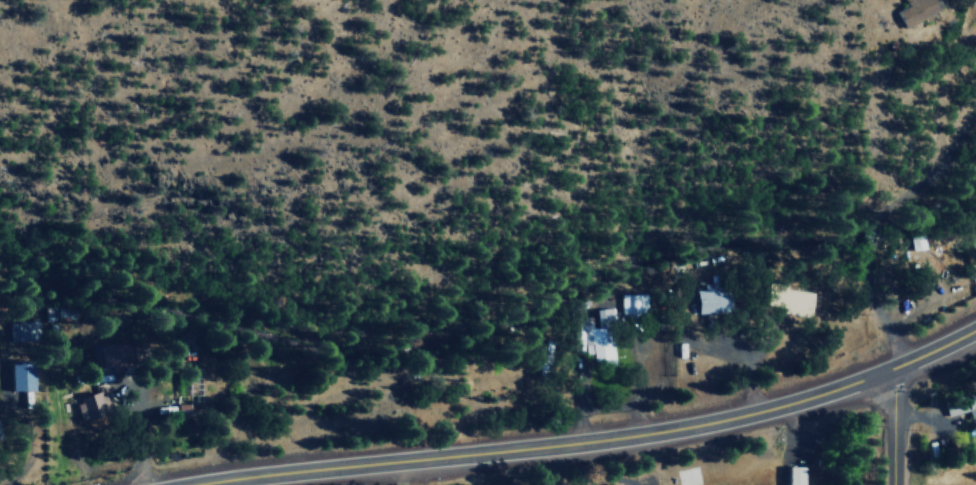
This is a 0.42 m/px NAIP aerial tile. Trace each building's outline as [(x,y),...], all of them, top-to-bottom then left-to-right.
[(941,13),(937,0),(895,0),(902,25),(941,13)] [(911,251),(924,249),(922,233),(909,234),(911,251)] [(727,311),(727,286),(696,286),(697,311),(727,311)] [(811,315),(813,289),(774,286),(772,313),(811,315)] [(647,291),(620,291),(620,316),(647,316),(647,291)] [(611,312),(597,313),(598,331),(584,331),(585,345),(592,345),(593,364),(614,363),(611,312)] [(9,322),(10,342),(37,341),(37,321),(9,322)] [(103,343),(104,367),(140,365),(139,341),(103,343)] [(13,390),(35,389),(35,360),(13,361),(13,390)] [(82,421),(111,412),(104,391),(75,401),(82,421)] [(803,463),(785,463),(785,484),(803,484),(803,463)]
